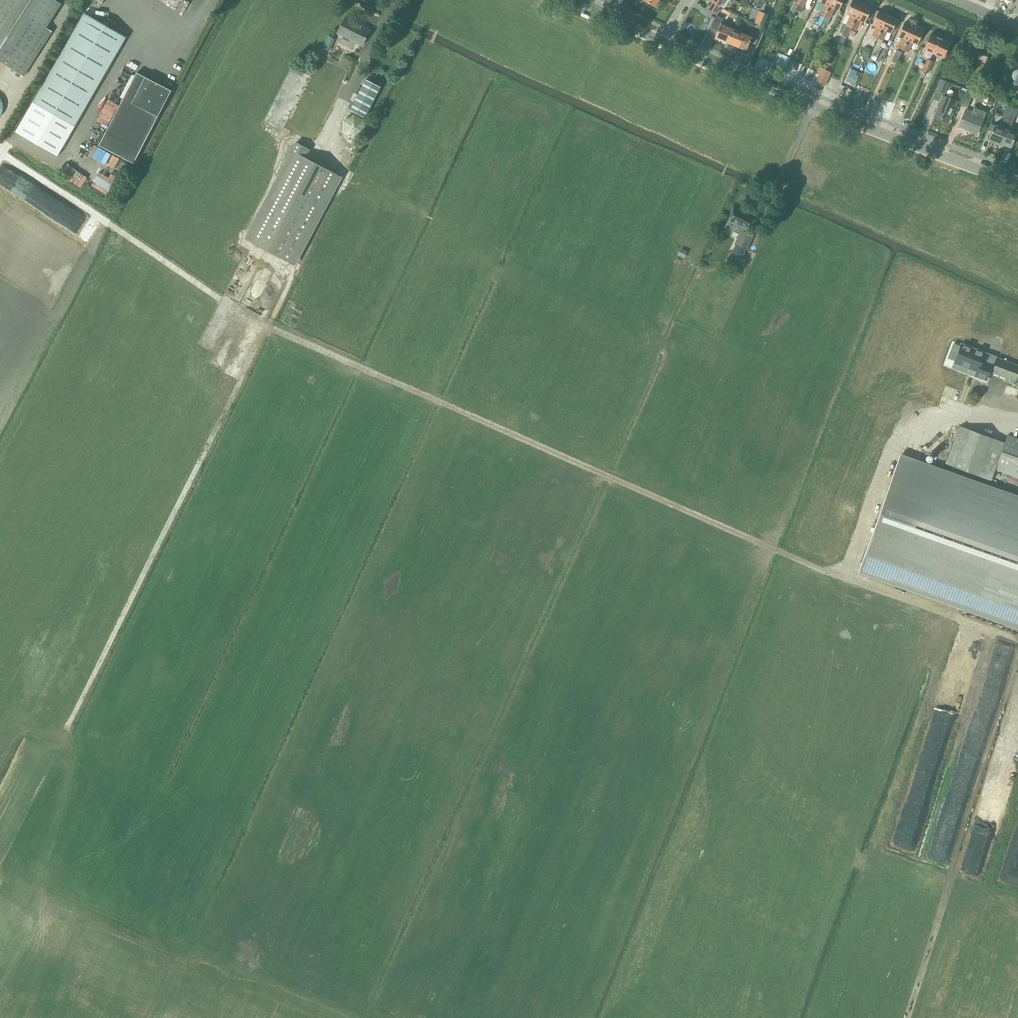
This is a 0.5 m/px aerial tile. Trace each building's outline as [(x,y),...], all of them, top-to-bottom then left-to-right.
[(28,67),(52,31),(46,27),(62,4),(55,0),(0,0),(0,60),(23,75),(28,67)] [(704,4),(707,5),(706,8),(714,13),(718,6),(719,7),(724,0),(707,0),(704,4)] [(798,4),(799,4),(800,0),(794,0),(790,8),(795,10),(798,4)] [(825,16),(824,16),(832,0),(820,0),(820,1),(824,3),(820,14),(816,23),(821,25),(825,16)] [(843,0),(832,0),(824,16),(825,16),(829,18),(834,8),(838,10),(843,0)] [(861,3),(854,0),(852,0),(846,14),(850,15),(841,36),(846,39),(847,37),(846,37),(861,3)] [(864,22),(871,8),(861,3),(846,37),(847,37),(851,39),(860,20),(864,22)] [(753,8),(762,12),(764,8),(754,4),(752,8),(753,8)] [(753,8),(748,20),(763,26),(767,15),(762,12),(753,8)] [(871,53),(877,38),(887,15),(878,11),(872,24),(877,26),(866,51),(871,53)] [(84,13),(15,132),(57,157),(126,37),(84,13)] [(726,42),(732,29),(720,24),(723,18),(716,15),(713,20),(709,28),(717,31),(714,37),(726,42)] [(887,15),(877,38),(882,40),(886,31),(891,33),(897,19),(887,15)] [(362,45),(371,29),(356,22),(355,23),(344,18),(337,33),(344,36),(343,38),(348,41),(349,38),(362,45)] [(903,50),(914,27),(904,22),(898,36),(902,38),(898,47),(903,50)] [(914,27),(903,50),(908,52),(912,42),(917,44),(923,31),(914,27)] [(732,29),(726,42),(738,48),(739,46),(746,49),(751,37),(732,29)] [(933,53),(940,39),(930,34),(924,48),(933,53)] [(940,39),(933,53),(943,57),(949,43),(940,39)] [(984,62),(989,51),(973,45),(969,57),(965,55),(956,78),(965,82),(969,70),(970,70),(975,58),(984,62)] [(783,55),(779,64),(785,67),(789,58),(783,55)] [(922,70),(925,72),(928,73),(933,62),(927,59),(922,70)] [(822,69),(816,81),(825,85),(830,73),(822,69)] [(135,163),(172,89),(137,72),(100,145),(135,163)] [(949,82),(941,79),(937,91),(945,94),(949,82)] [(366,80),(350,109),(364,117),(380,87),(366,80)] [(967,88),(961,104),(967,107),(973,91),(967,88)] [(947,123),(956,101),(943,95),(934,117),(947,123)] [(1004,110),(1012,113),(1015,115),(1017,109),(1007,104),(1004,110)] [(974,107),(972,112),(965,109),(959,126),(977,134),(985,112),(974,107)] [(1010,119),(1000,143),(1010,147),(1016,133),(1009,130),(1015,115),(1012,113),(1004,110),(1002,116),(1005,117),(1010,119)] [(343,121),(343,133),(354,139),(365,133),(365,120),(354,114),(343,121)] [(1005,117),(1001,127),(994,124),(988,138),(1000,143),(1010,119),(1005,117)] [(293,263),(339,177),(300,155),(304,147),(297,143),(293,152),(292,151),(286,162),(287,163),(283,170),(284,170),(248,240),(293,263)] [(728,222),(726,226),(727,228),(740,234),(735,244),(736,245),(732,253),(742,257),(746,249),(747,250),(753,236),(745,233),(746,230),(748,231),(754,217),(734,208),(728,222)] [(986,380),(992,364),(982,360),(984,353),(985,353),(961,344),(960,346),(953,344),(948,358),(955,361),(954,363),(955,363),(977,371),(975,376),(974,376),(986,380)] [(1017,373),(1017,366),(998,358),(993,373),(1015,382),(1017,373)] [(1017,439),(1008,435),(1005,443),(960,426),(946,463),(991,480),(995,469),(1017,477),(1017,438),(1017,439)] [(900,453),(858,574),(1017,630),(1017,495),(900,453)]
